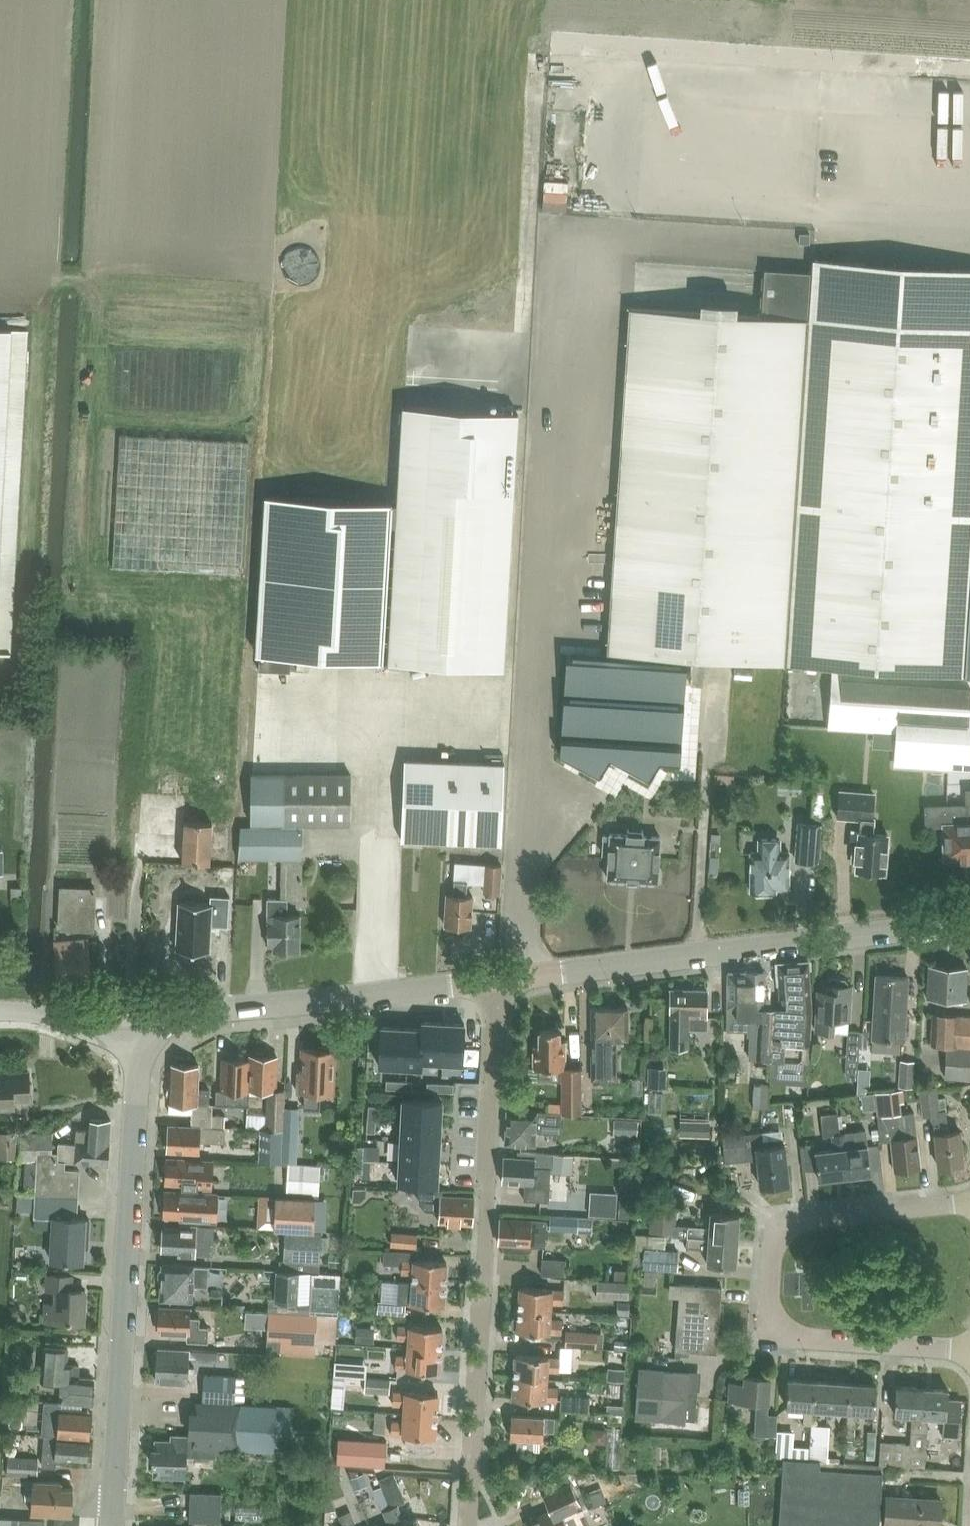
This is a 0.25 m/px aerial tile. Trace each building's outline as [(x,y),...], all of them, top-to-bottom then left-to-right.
[(632,99),(633,63),(606,62),(606,75),(597,74),(595,162),(632,163),(633,113),(625,113),(625,99),(632,99)] [(929,170),(910,160),(900,178),(899,165),(888,163),(893,144),(896,143),(891,71),(887,78),(875,79),(862,72),(849,73),(852,112),(840,134),(868,149),(884,148),(885,163),(882,163),(884,188),(931,199),(935,192),(966,190),(947,185),(946,173),(969,171),(969,164),(967,163),(969,148),(969,108),(966,106),(963,106),(929,170)] [(697,186),(698,161),(670,160),(669,185),(697,186)] [(774,215),(775,207),(750,206),(749,224),(808,227),(809,216),(774,215)] [(321,264),(322,260),(321,253),(319,250),(317,246),(311,242),(303,240),(300,240),(295,241),(289,244),(286,247),(283,251),(282,254),(281,259),(283,266),(286,273),(289,276),(294,278),(300,280),(303,280),(308,279),(315,275),(318,272),(320,268),(321,264)] [(559,754),(599,777),(610,758),(649,780),(660,761),(680,762),(687,657),(833,666),(965,674),(969,603),(969,329),(811,319),(807,319),(810,271),(764,268),(761,316),(630,307),(610,604),(607,656),(566,654),(559,754)] [(10,652),(27,329),(0,327),(0,651),(10,652)] [(406,354),(406,344),(390,343),(389,353),(406,354)] [(389,661),(389,662),(503,668),(505,633),(517,433),(402,427),(397,503),(397,506),(396,524),(389,661)] [(120,434),(112,568),(164,570),(241,573),(248,441),(120,434)] [(259,654),(259,670),(290,672),(291,656),(311,657),(344,659),(389,661),(396,524),(397,506),(397,503),(269,496),(259,654)] [(691,683),(691,684),(702,685),(704,662),(693,661),(691,683)] [(829,726),(897,730),(894,764),(948,767),(969,769),(969,675),(965,674),(833,666),(829,726)] [(401,840),(500,844),(504,764),(503,764),(503,756),(485,755),(484,763),(404,760),(401,840)] [(255,775),(249,775),(248,824),(280,824),(302,824),(350,823),(351,775),(335,775),(255,775)] [(772,777),(772,794),(788,794),(788,777),(772,777)] [(925,805),(925,825),(942,824),(943,859),(969,858),(969,789),(966,789),(965,804),(946,804),(925,805)] [(819,817),(822,792),(810,791),(807,815),(819,817)] [(838,814),(859,816),(857,842),(855,842),(854,859),(856,859),(856,869),(884,871),(887,834),(873,834),(874,817),(872,817),(874,795),(840,792),(838,814)] [(134,833),(133,856),(182,859),(182,862),(209,863),(211,823),(183,822),(183,836),(134,833)] [(820,825),(798,823),(796,859),(817,861),(820,825)] [(280,828),(238,827),(238,859),(281,860),(301,860),(302,824),(280,824),(280,828)] [(637,879),(657,881),(660,836),(610,833),(607,877),(627,879),(627,880),(637,881),(637,879)] [(760,852),(749,852),(750,892),(753,892),(756,895),(763,895),(766,892),(775,892),(775,888),(789,888),(788,851),(776,851),(775,838),(760,839),(760,852)] [(301,860),(281,860),(280,899),(282,899),(301,899),(301,860)] [(484,883),(483,892),(499,893),(501,867),(454,863),(452,894),(446,894),(444,925),(471,927),(473,896),(466,895),(467,882),(484,883)] [(58,928),(93,930),(95,888),(60,887),(58,928)] [(210,925),(228,926),(230,896),(210,895),(210,903),(179,901),(177,949),(209,951),(210,925)] [(266,945),(266,947),(273,947),(273,952),(299,952),(299,916),(286,916),(287,899),(282,899),(280,899),(267,899),(267,945),(266,945)] [(87,939),(54,942),(57,981),(89,979),(90,979),(100,978),(99,961),(89,962),(87,939)] [(771,1060),(773,1060),(772,1080),(807,1082),(809,1062),(812,1011),(809,961),(777,964),(778,980),(779,1008),(773,1008),(771,1060)] [(926,998),(965,1000),(967,969),(928,967),(926,998)] [(728,972),(727,1030),(748,1030),(748,1035),(749,1035),(749,1059),(771,1060),(773,1008),(764,1008),(764,971),(746,970),(746,973),(728,972)] [(876,975),(871,1039),(904,1041),(908,977),(876,975)] [(823,991),(817,991),(815,1030),(833,1031),(833,1019),(849,1020),(851,986),(846,986),(847,982),(844,979),(831,979),(828,981),(828,985),(823,984),(823,991)] [(671,989),(670,1048),(687,1048),(687,1028),(706,1028),(706,990),(671,989)] [(627,1007),(591,1007),(591,1079),(593,1079),(616,1079),(615,1040),(627,1040),(627,1007)] [(945,1078),(969,1079),(969,1016),(932,1014),(930,1044),(947,1045),(945,1078)] [(441,1062),(443,1022),(422,1021),(421,1028),(422,1028),(421,1061),(422,1061),(441,1062)] [(464,1023),(443,1022),(441,1062),(462,1063),(464,1023)] [(400,1067),(402,1027),(381,1026),(379,1066),(400,1067)] [(422,1028),(421,1028),(402,1027),(400,1067),(421,1068),(422,1061),(421,1061),(422,1028)] [(538,1040),(533,1040),(533,1068),(558,1068),(558,1080),(562,1080),(562,1113),(580,1113),(580,1096),(580,1067),(565,1068),(564,1040),(558,1040),(558,1030),(538,1030),(538,1040)] [(847,1030),(845,1055),(858,1056),(859,1031),(847,1030)] [(334,1050),(330,1050),(330,1047),(318,1046),(318,1050),(303,1049),(302,1072),(297,1072),(297,1092),(305,1092),(305,1108),(318,1109),(319,1093),(332,1093),(334,1050)] [(275,1089),(277,1057),(249,1056),(249,1059),(248,1089),(267,1089),(266,1102),(265,1129),(282,1130),(283,1107),(284,1090),(275,1089)] [(222,1058),(221,1090),(217,1090),(216,1104),(247,1105),(248,1089),(249,1059),(222,1058)] [(912,1088),(915,1062),(900,1061),(898,1086),(912,1088)] [(168,1102),(193,1103),(192,1125),(212,1126),(213,1104),(207,1104),(208,1090),(197,1089),(198,1066),(170,1064),(168,1102)] [(9,1105),(16,1105),(15,1097),(32,1096),(30,1069),(7,1070),(7,1073),(0,1073),(0,1106),(9,1105)] [(399,1089),(400,1081),(387,1080),(386,1088),(399,1089)] [(413,1081),(400,1081),(399,1089),(412,1090),(413,1081)] [(440,1091),(441,1083),(428,1082),(427,1091),(440,1091)] [(453,1083),(441,1083),(440,1091),(453,1092),(453,1083)] [(767,1108),(769,1085),(754,1084),(752,1107),(767,1108)] [(935,1086),(919,1088),(921,1117),(932,1116),(933,1126),(937,1166),(963,1163),(959,1131),(948,1132),(945,1108),(937,1109),(935,1086)] [(892,1090),(875,1092),(880,1141),(891,1140),(894,1171),(921,1168),(917,1136),(914,1112),(895,1114),(892,1090)] [(402,1099),(401,1120),(441,1123),(442,1101),(435,1101),(402,1099)] [(377,1106),(369,1105),(367,1118),(376,1119),(377,1106)] [(283,1107),(282,1130),(281,1140),(282,1140),(297,1141),(300,1108),(283,1107)] [(544,1112),(505,1111),(504,1144),(534,1146),(535,1132),(558,1133),(559,1113),(544,1112)] [(832,1148),(815,1150),(816,1159),(818,1180),(844,1177),(839,1133),(840,1133),(837,1111),(820,1113),(823,1136),(830,1135),(832,1148)] [(375,1132),(376,1119),(367,1118),(366,1131),(375,1132)] [(681,1118),(680,1135),(708,1137),(709,1119),(681,1118)] [(58,1152),(58,1161),(65,1161),(65,1162),(109,1164),(111,1120),(91,1119),(91,1131),(77,1129),(76,1144),(58,1143),(58,1152)] [(440,1143),(441,1123),(401,1120),(400,1141),(440,1143)] [(165,1129),(165,1136),(167,1138),(166,1151),(198,1153),(199,1140),(223,1142),(224,1126),(212,1126),(192,1125),(168,1124),(168,1127),(165,1129)] [(258,1161),(281,1162),(282,1140),(281,1140),(282,1130),(265,1129),(259,1128),(258,1161)] [(839,1133),(844,1177),(870,1174),(866,1129),(845,1132),(840,1133),(839,1133)] [(774,1131),(722,1137),(725,1162),(756,1159),(759,1186),(788,1182),(783,1144),(782,1144),(782,1138),(774,1139),(774,1131)] [(52,1132),(22,1132),(22,1160),(38,1159),(36,1192),(78,1193),(79,1170),(65,1169),(65,1162),(65,1161),(58,1161),(58,1152),(52,1152),(52,1132)] [(439,1163),(440,1143),(400,1141),(399,1161),(439,1163)] [(363,1159),(363,1146),(356,1146),(355,1146),(354,1159),(363,1159)] [(551,1153),(550,1168),(572,1170),(573,1155),(551,1153)] [(503,1157),(501,1183),(524,1185),(523,1199),(548,1200),(550,1168),(533,1167),(534,1159),(533,1159),(503,1157)] [(166,1172),(165,1183),(181,1184),(181,1187),(197,1188),(197,1184),(210,1185),(212,1161),(166,1158),(166,1160),(163,1160),(163,1172),(166,1172)] [(362,1173),(363,1159),(354,1159),(353,1172),(362,1173)] [(438,1184),(439,1163),(399,1161),(398,1182),(438,1184)] [(319,1165),(287,1164),(286,1197),(318,1198),(319,1165)] [(419,1188),(419,1201),(427,1210),(434,1210),(438,1210),(438,1223),(472,1225),(474,1198),(444,1196),(444,1189),(435,1188),(419,1188)] [(17,1191),(17,1211),(35,1211),(36,1192),(35,1192),(24,1191),(17,1191)] [(163,1217),(180,1217),(180,1220),(207,1221),(207,1220),(216,1220),(217,1193),(208,1192),(208,1193),(164,1191),(164,1194),(162,1194),(162,1204),(164,1204),(163,1217)] [(35,1211),(35,1217),(54,1218),(51,1261),(82,1262),(83,1247),(88,1247),(89,1219),(84,1219),(84,1218),(76,1217),(78,1193),(36,1192),(35,1211)] [(275,1197),(274,1228),(314,1230),(315,1199),(275,1197)] [(650,1231),(674,1232),(675,1225),(676,1205),(652,1203),(650,1231)] [(616,1206),(589,1204),(589,1214),(615,1216),(616,1206)] [(675,1225),(674,1236),(687,1237),(737,1240),(738,1214),(710,1212),(709,1227),(675,1225)] [(549,1216),(549,1228),(577,1229),(577,1217),(549,1216)] [(546,1221),(499,1217),(497,1244),(502,1244),(501,1249),(504,1252),(526,1253),(529,1251),(530,1246),(544,1247),(546,1221)] [(179,1252),(179,1255),(194,1256),(194,1254),(205,1254),(205,1255),(213,1255),(214,1226),(207,1226),(207,1227),(180,1225),(180,1229),(162,1227),(161,1251),(179,1252)] [(285,1261),(321,1262),(322,1232),(286,1230),(285,1261)] [(391,1245),(415,1247),(417,1234),(393,1232),(391,1245)] [(635,1234),(632,1265),(676,1269),(678,1251),(664,1250),(665,1236),(635,1234)] [(737,1240),(687,1237),(686,1248),(702,1249),(703,1243),(707,1243),(706,1264),(735,1266),(737,1240)] [(383,1262),(401,1263),(401,1273),(412,1274),(411,1282),(444,1284),(445,1263),(413,1261),(413,1262),(409,1262),(410,1252),(384,1250),(383,1262)] [(540,1273),(557,1272),(556,1262),(539,1263),(540,1273)] [(160,1271),(159,1279),(161,1282),(161,1299),(194,1301),(194,1285),(208,1286),(209,1266),(162,1264),(162,1269),(160,1271)] [(276,1302),(297,1302),(298,1271),(277,1271),(276,1302)] [(47,1290),(56,1290),(55,1303),(46,1303),(45,1321),(83,1323),(85,1291),(70,1290),(71,1275),(47,1274),(47,1290)] [(597,1280),(596,1296),(627,1297),(628,1282),(597,1280)] [(377,1302),(376,1313),(404,1315),(405,1304),(410,1304),(410,1305),(411,1305),(443,1306),(444,1284),(411,1282),(399,1282),(397,1303),(377,1302)] [(679,1284),(675,1350),(717,1353),(719,1319),(722,1319),(723,1302),(720,1302),(721,1287),(679,1284)] [(551,1289),(519,1287),(517,1309),(550,1311),(551,1303),(562,1304),(563,1291),(551,1290),(551,1289)] [(155,1320),(158,1321),(158,1332),(188,1334),(188,1340),(207,1340),(207,1327),(198,1326),(199,1318),(190,1317),(191,1309),(159,1306),(159,1309),(155,1309),(155,1320)] [(510,1318),(510,1326),(512,1329),(516,1329),(516,1331),(548,1333),(560,1333),(561,1320),(549,1319),(550,1311),(517,1309),(517,1316),(513,1316),(510,1318)] [(267,1352),(314,1354),(316,1315),(268,1313),(267,1352)] [(408,1340),(407,1348),(440,1350),(441,1329),(410,1327),(397,1326),(396,1339),(408,1340)] [(566,1344),(595,1346),(596,1332),(567,1331),(566,1344)] [(46,1347),(43,1381),(61,1383),(59,1400),(91,1403),(93,1378),(78,1377),(79,1365),(63,1364),(64,1353),(64,1348),(46,1347)] [(155,1352),(154,1361),(156,1363),(155,1381),(187,1383),(187,1378),(193,1378),(193,1368),(187,1368),(188,1358),(197,1358),(197,1360),(217,1361),(217,1351),(157,1348),(157,1351),(155,1352)] [(407,1348),(407,1357),(395,1356),(394,1368),(408,1369),(408,1370),(439,1372),(440,1350),(407,1348)] [(547,1357),(515,1355),(513,1377),(545,1379),(546,1371),(558,1371),(559,1359),(547,1359),(547,1357)] [(335,1361),(334,1374),(350,1376),(351,1363),(335,1361)] [(619,1380),(620,1367),(607,1367),(606,1379),(619,1380)] [(696,1421),(699,1375),(689,1374),(690,1372),(639,1368),(636,1419),(686,1423),(686,1420),(696,1421)] [(203,1374),(202,1401),(235,1403),(236,1376),(203,1374)] [(345,1387),(345,1377),(333,1376),(333,1386),(345,1387)] [(728,1401),(755,1402),(754,1434),(775,1435),(776,1414),(767,1413),(769,1378),(744,1376),(743,1384),(730,1384),(728,1401)] [(513,1377),(512,1399),(545,1402),(545,1401),(556,1402),(557,1388),(545,1387),(545,1379),(513,1377)] [(364,1390),(389,1392),(389,1380),(365,1378),(364,1390)] [(811,1424),(812,1408),(814,1380),(787,1379),(786,1406),(803,1407),(802,1424),(811,1424)] [(812,1408),(847,1410),(849,1382),(814,1380),(812,1408)] [(849,1382),(847,1410),(846,1427),(855,1427),(856,1411),(874,1412),(875,1384),(849,1382)] [(921,1388),(896,1386),(894,1414),(911,1415),(910,1431),(918,1431),(921,1388)] [(942,1434),(958,1435),(961,1399),(946,1398),(947,1389),(921,1388),(918,1431),(926,1432),(927,1416),(943,1417),(942,1434)] [(392,1404),(405,1405),(404,1414),(436,1416),(437,1394),(406,1392),(406,1393),(393,1392),(392,1404)] [(560,1409),(588,1410),(589,1396),(561,1395),(560,1409)] [(44,1400),(41,1433),(57,1435),(89,1437),(89,1433),(91,1412),(60,1409),(61,1402),(44,1400)] [(191,1411),(190,1435),(192,1436),(192,1439),(191,1446),(217,1448),(274,1451),(276,1406),(235,1403),(202,1401),(195,1400),(194,1411),(191,1411)] [(434,1438),(436,1416),(404,1414),(403,1422),(391,1422),(390,1434),(403,1435),(403,1436),(434,1438)] [(511,1415),(510,1438),(517,1438),(516,1448),(519,1451),(529,1452),(532,1449),(532,1439),(542,1440),(543,1430),(564,1431),(565,1418),(511,1415)] [(588,1443),(609,1442),(607,1429),(587,1430),(588,1443)] [(924,1468),(926,1432),(918,1431),(910,1431),(909,1444),(904,1444),(903,1466),(924,1468)] [(153,1447),(152,1467),(154,1467),(154,1476),(185,1477),(186,1456),(216,1458),(217,1448),(191,1446),(192,1439),(187,1439),(187,1435),(171,1434),(170,1440),(155,1439),(155,1447),(153,1447)] [(44,1436),(41,1466),(56,1468),(57,1461),(65,1462),(65,1457),(87,1459),(88,1440),(56,1437),(44,1436)] [(336,1462),(385,1465),(386,1440),(338,1437),(336,1462)] [(804,1454),(822,1456),(824,1442),(805,1440),(804,1454)] [(903,1466),(904,1444),(879,1442),(878,1465),(903,1466)] [(39,1457),(8,1455),(7,1474),(38,1476),(39,1457)] [(778,1525),(878,1525),(881,1473),(819,1469),(819,1461),(783,1459),(778,1525)] [(26,1479),(26,1492),(31,1493),(30,1512),(71,1514),(73,1488),(61,1487),(61,1481),(26,1479)] [(526,1522),(528,1525),(587,1525),(577,1506),(581,1505),(571,1483),(543,1495),(550,1511),(526,1522)] [(189,1521),(219,1522),(220,1493),(191,1492),(189,1521)] [(935,1525),(939,1525),(940,1500),(886,1497),(884,1525),(892,1525),(935,1525)] [(389,1507),(397,1525),(421,1525),(416,1515),(404,1520),(397,1503),(389,1507)] [(389,1507),(382,1510),(388,1525),(397,1525),(389,1507)] [(0,1516),(0,1525),(44,1525),(44,1518),(0,1516)]
